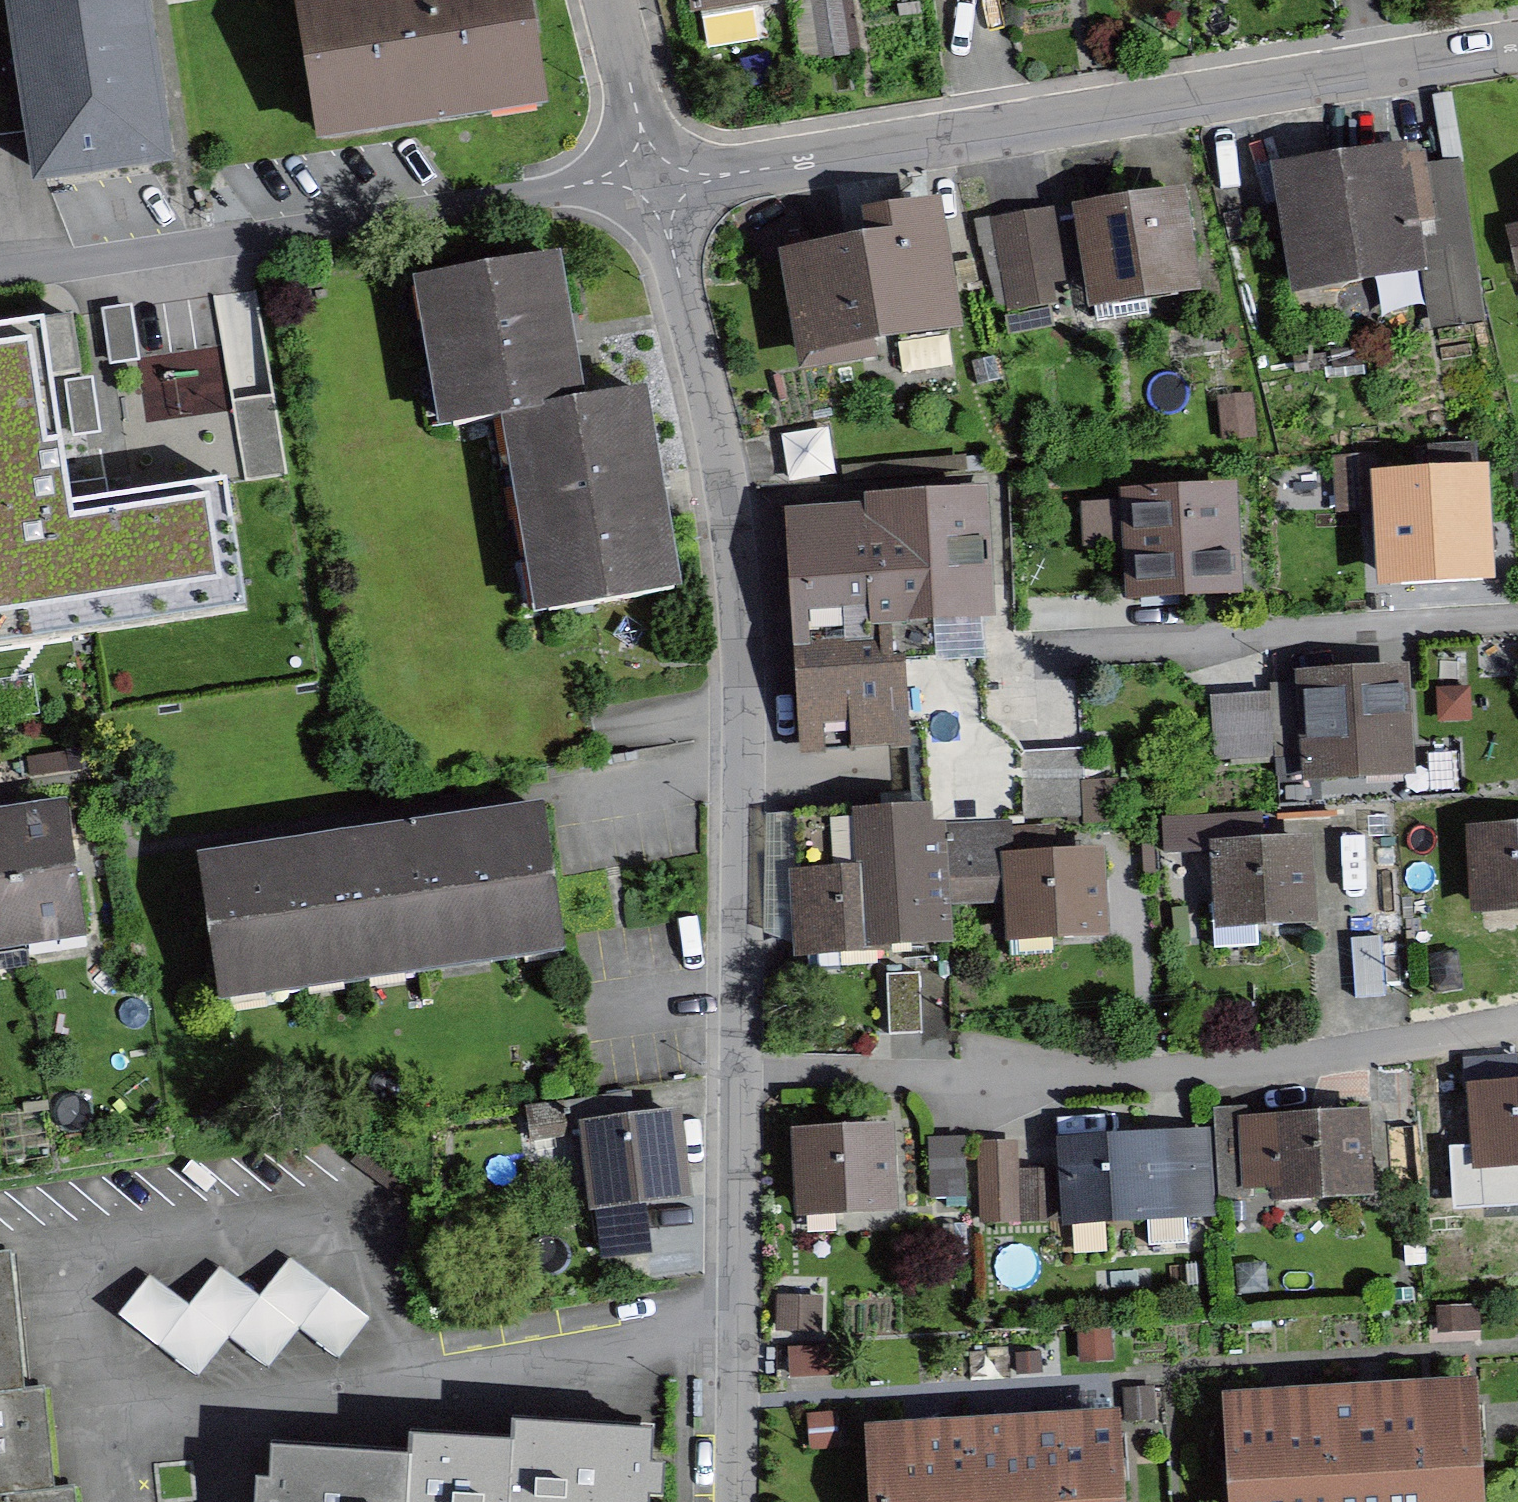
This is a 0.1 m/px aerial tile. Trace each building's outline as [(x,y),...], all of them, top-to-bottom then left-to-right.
[(9,9),(66,0),(8,0),(9,9)] [(9,9),(39,181),(146,162),(118,0),(66,0),(9,9)] [(282,4),(304,140),(531,105),(514,0),(308,0),(282,4)] [(687,30),(802,10),(800,0),(682,0),(687,30)] [(950,10),(1019,0),(949,0),(950,10)] [(1403,157),(1267,180),(1287,299),(1423,276),(1403,157)] [(859,243),(767,262),(790,373),(957,338),(929,202),(854,217),(859,243)] [(1179,203),(1070,220),(1086,318),(1195,301),(1179,203)] [(1510,205),(1517,233),(1517,203),(1510,205)] [(1051,216),(990,227),(1004,300),(1064,290),(1051,216)] [(433,441),(484,431),(571,415),(543,270),(406,296),(433,441)] [(313,553),(300,444),(158,462),(141,339),(176,335),(171,295),(0,317),(0,350),(33,591),(313,553)] [(571,415),(484,431),(523,635),(678,606),(639,403),(571,415)] [(788,429),(793,475),(836,470),(831,425),(788,429)] [(1342,454),(1343,505),(1372,504),(1371,453),(1342,454)] [(1477,486),(1374,495),(1382,595),(1486,586),(1477,486)] [(1241,598),(1235,488),(1115,495),(1121,604),(1241,598)] [(991,631),(985,491),(857,497),(858,519),(788,522),(793,640),(991,631)] [(794,762),(903,757),(898,658),(789,663),(794,762)] [(1412,792),(1406,675),(1290,681),(1295,798),(1412,792)] [(1025,746),(1026,784),(1087,783),(1087,745),(1025,746)] [(3,814),(24,943),(77,935),(58,806),(3,814)] [(792,873),(796,959),(943,952),(937,813),(846,817),(849,871),(792,873)] [(24,943),(3,814),(0,814),(0,947),(24,943)] [(535,815),(358,841),(377,973),(554,947),(535,815)] [(1470,841),(1474,922),(1517,920),(1517,838),(1470,841)] [(377,973),(358,841),(188,866),(207,998),(377,973)] [(1308,849),(1204,855),(1208,932),(1312,927),(1308,849)] [(1102,852),(1001,859),(1006,942),(1108,936),(1102,852)] [(581,1093),(583,1119),(645,1113),(643,1087),(581,1093)] [(1466,1090),(1471,1179),(1517,1176),(1517,1087),(1466,1090)] [(683,1211),(674,1116),(574,1126),(583,1221),(683,1211)] [(1370,1209),(1366,1119),(1246,1124),(1250,1214),(1370,1209)] [(891,1130),(780,1132),(782,1216),(892,1214),(891,1130)] [(975,1192),(974,1133),(932,1133),(933,1192),(975,1192)] [(1209,1223),(1206,1139),(1055,1145),(1056,1177),(1014,1179),(1012,1151),(977,1152),(980,1232),(1209,1223)] [(15,1402),(4,1264),(0,1265),(0,1403),(15,1402)] [(288,1268),(256,1309),(296,1339),(335,1370),(367,1329),(288,1268)] [(215,1277),(185,1315),(225,1346),(266,1377),(296,1339),(256,1309),(215,1277)] [(146,1284),(115,1323),(195,1385),(225,1346),(185,1315),(146,1284)] [(1418,1393),(1424,1501),(1475,1501),(1469,1391),(1418,1393)] [(1418,1393),(1368,1396),(1373,1501),(1424,1501),(1418,1393)] [(1368,1396),(1317,1399),(1322,1501),(1373,1501),(1368,1396)] [(53,1494),(46,1399),(15,1402),(0,1403),(0,1498),(53,1494)] [(1317,1399),(1266,1402),(1271,1501),(1322,1501),(1317,1399)] [(1266,1402),(1215,1404),(1221,1501),(1271,1501),(1266,1402)] [(1059,1425),(1063,1501),(1116,1501),(1111,1422),(1059,1425)] [(1059,1425),(1006,1428),(1010,1501),(1063,1501),(1059,1425)] [(1006,1428),(953,1431),(957,1501),(1010,1501),(1006,1428)] [(498,1451),(494,1501),(638,1501),(641,1439),(499,1430),(498,1451)] [(953,1431),(901,1434),(905,1501),(957,1501),(953,1431)] [(901,1434),(848,1437),(852,1501),(905,1501),(901,1434)] [(498,1451),(394,1445),(393,1467),(390,1501),(494,1501),(498,1451)] [(393,1467),(257,1459),(254,1501),(390,1501),(393,1467)] [(53,1494),(0,1498),(0,1501),(77,1501),(77,1492),(53,1494)]
